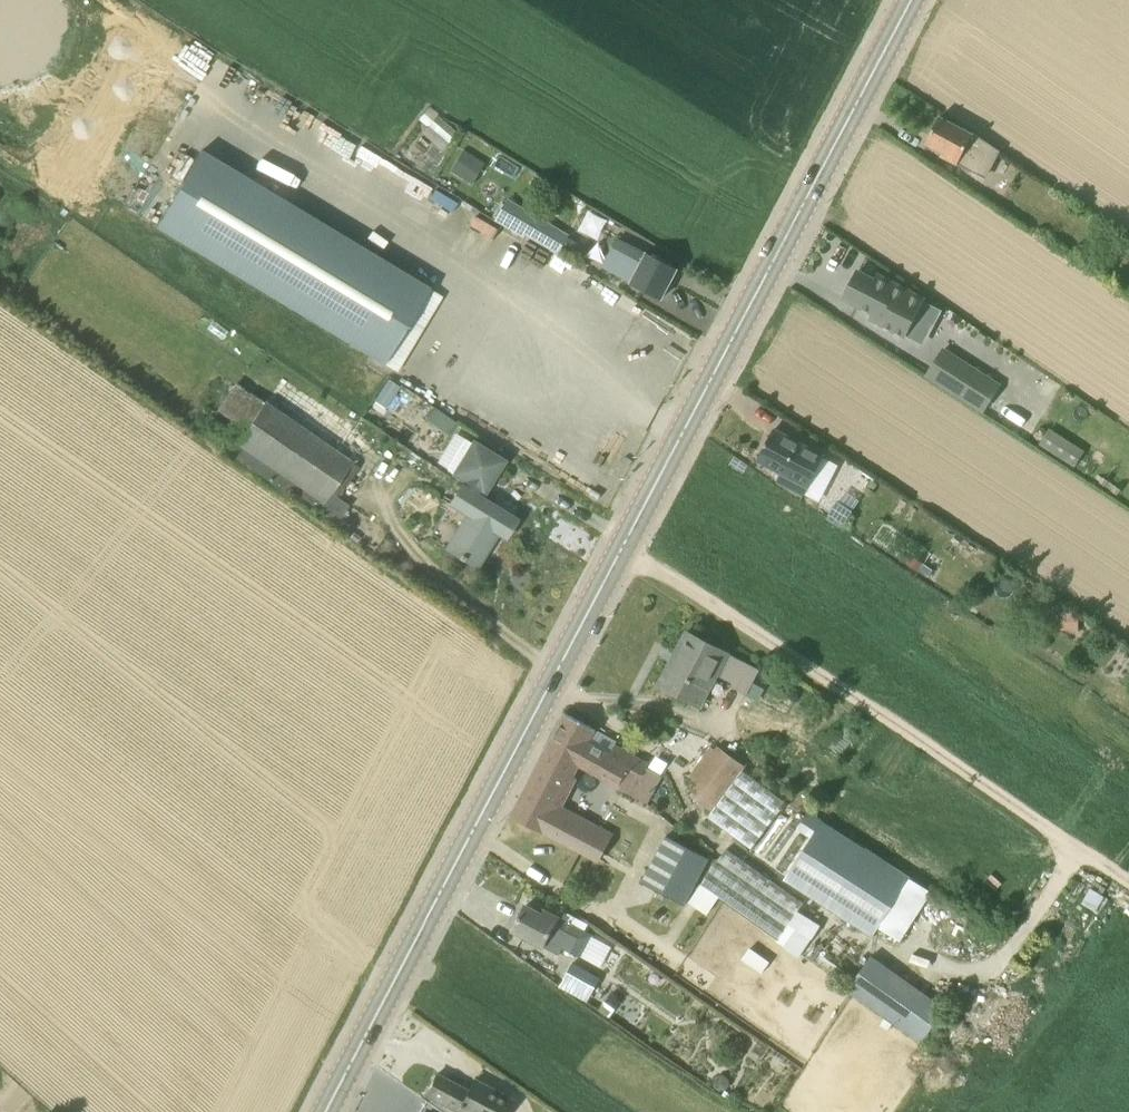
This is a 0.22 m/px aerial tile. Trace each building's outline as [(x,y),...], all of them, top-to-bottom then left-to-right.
[(974,136),(940,118),(926,144),(944,153),(942,156),(958,165),(986,179),(999,154),(1001,155),(1003,152),(975,134),(974,136)] [(156,227),(384,365),(430,289),(202,151),(156,227)] [(450,172),(465,181),(477,159),(463,151),(450,172)] [(442,216),(452,203),(431,187),(421,201),(442,216)] [(531,215),(521,232),(558,254),(567,237),(531,215)] [(617,240),(602,267),(632,283),(663,299),(678,270),(648,254),(647,255),(617,240)] [(875,281),(858,272),(844,298),(885,319),(882,325),(905,337),(924,300),(878,276),(875,281)] [(1000,386),(944,351),(928,376),(984,412),(1000,386)] [(265,402),(264,404),(235,383),(208,423),(237,443),(227,458),(281,496),(287,487),(338,522),(349,506),(332,494),(353,463),(265,402)] [(386,403),(394,391),(384,384),(376,396),(386,403)] [(444,432),(452,419),(429,405),(421,418),(444,432)] [(1045,425),(1034,442),(1071,465),(1082,448),(1045,425)] [(823,480),(807,470),(809,467),(810,468),(817,454),(800,445),(800,444),(774,430),(758,460),(785,474),(785,473),(800,481),(794,491),(811,501),(823,480)] [(463,486),(479,496),(483,492),(485,493),(504,462),(473,443),(454,474),(466,481),(463,486)] [(517,520),(479,496),(463,486),(462,486),(450,505),(467,515),(446,549),(477,568),(489,549),(497,553),(517,520)] [(841,529),(843,526),(853,511),(838,501),(828,516),(826,519),(841,529)] [(907,564),(919,572),(924,564),(912,555),(907,564)] [(1079,613),(1062,612),(1061,630),(1078,630),(1079,613)] [(686,634),(691,636),(676,666),(671,663),(659,685),(701,707),(717,676),(733,684),(731,687),(747,695),(760,671),(687,633),(686,634)] [(549,750),(577,765),(632,795),(649,764),(593,734),(596,729),(567,714),(549,750)] [(691,779),(687,785),(717,807),(743,773),(745,770),(716,747),(714,750),(711,747),(688,777),(691,779)] [(552,813),(577,765),(549,750),(515,816),(598,860),(583,889),(603,900),(643,824),(609,807),(598,828),(570,813),(566,820),(552,813)] [(911,879),(806,811),(795,829),(811,839),(784,881),(873,938),(911,879)] [(667,836),(642,883),(685,906),(710,859),(667,836)] [(1064,894),(1092,909),(1101,893),(1073,878),(1064,894)] [(593,936),(575,926),(560,919),(560,918),(545,910),(543,914),(527,906),(513,931),(545,948),(553,932),(568,940),(563,948),(581,958),(586,949),(594,953),(600,940),(593,936)] [(796,912),(776,941),(783,946),(782,948),(798,959),(820,927),(796,912)] [(846,990),(922,1045),(947,1010),(871,956),(846,990)] [(601,978),(573,963),(563,982),(591,997),(601,978)] [(461,1111),(506,1111),(512,1100),(475,1081),(469,1092),(437,1075),(427,1095),(461,1111)]
